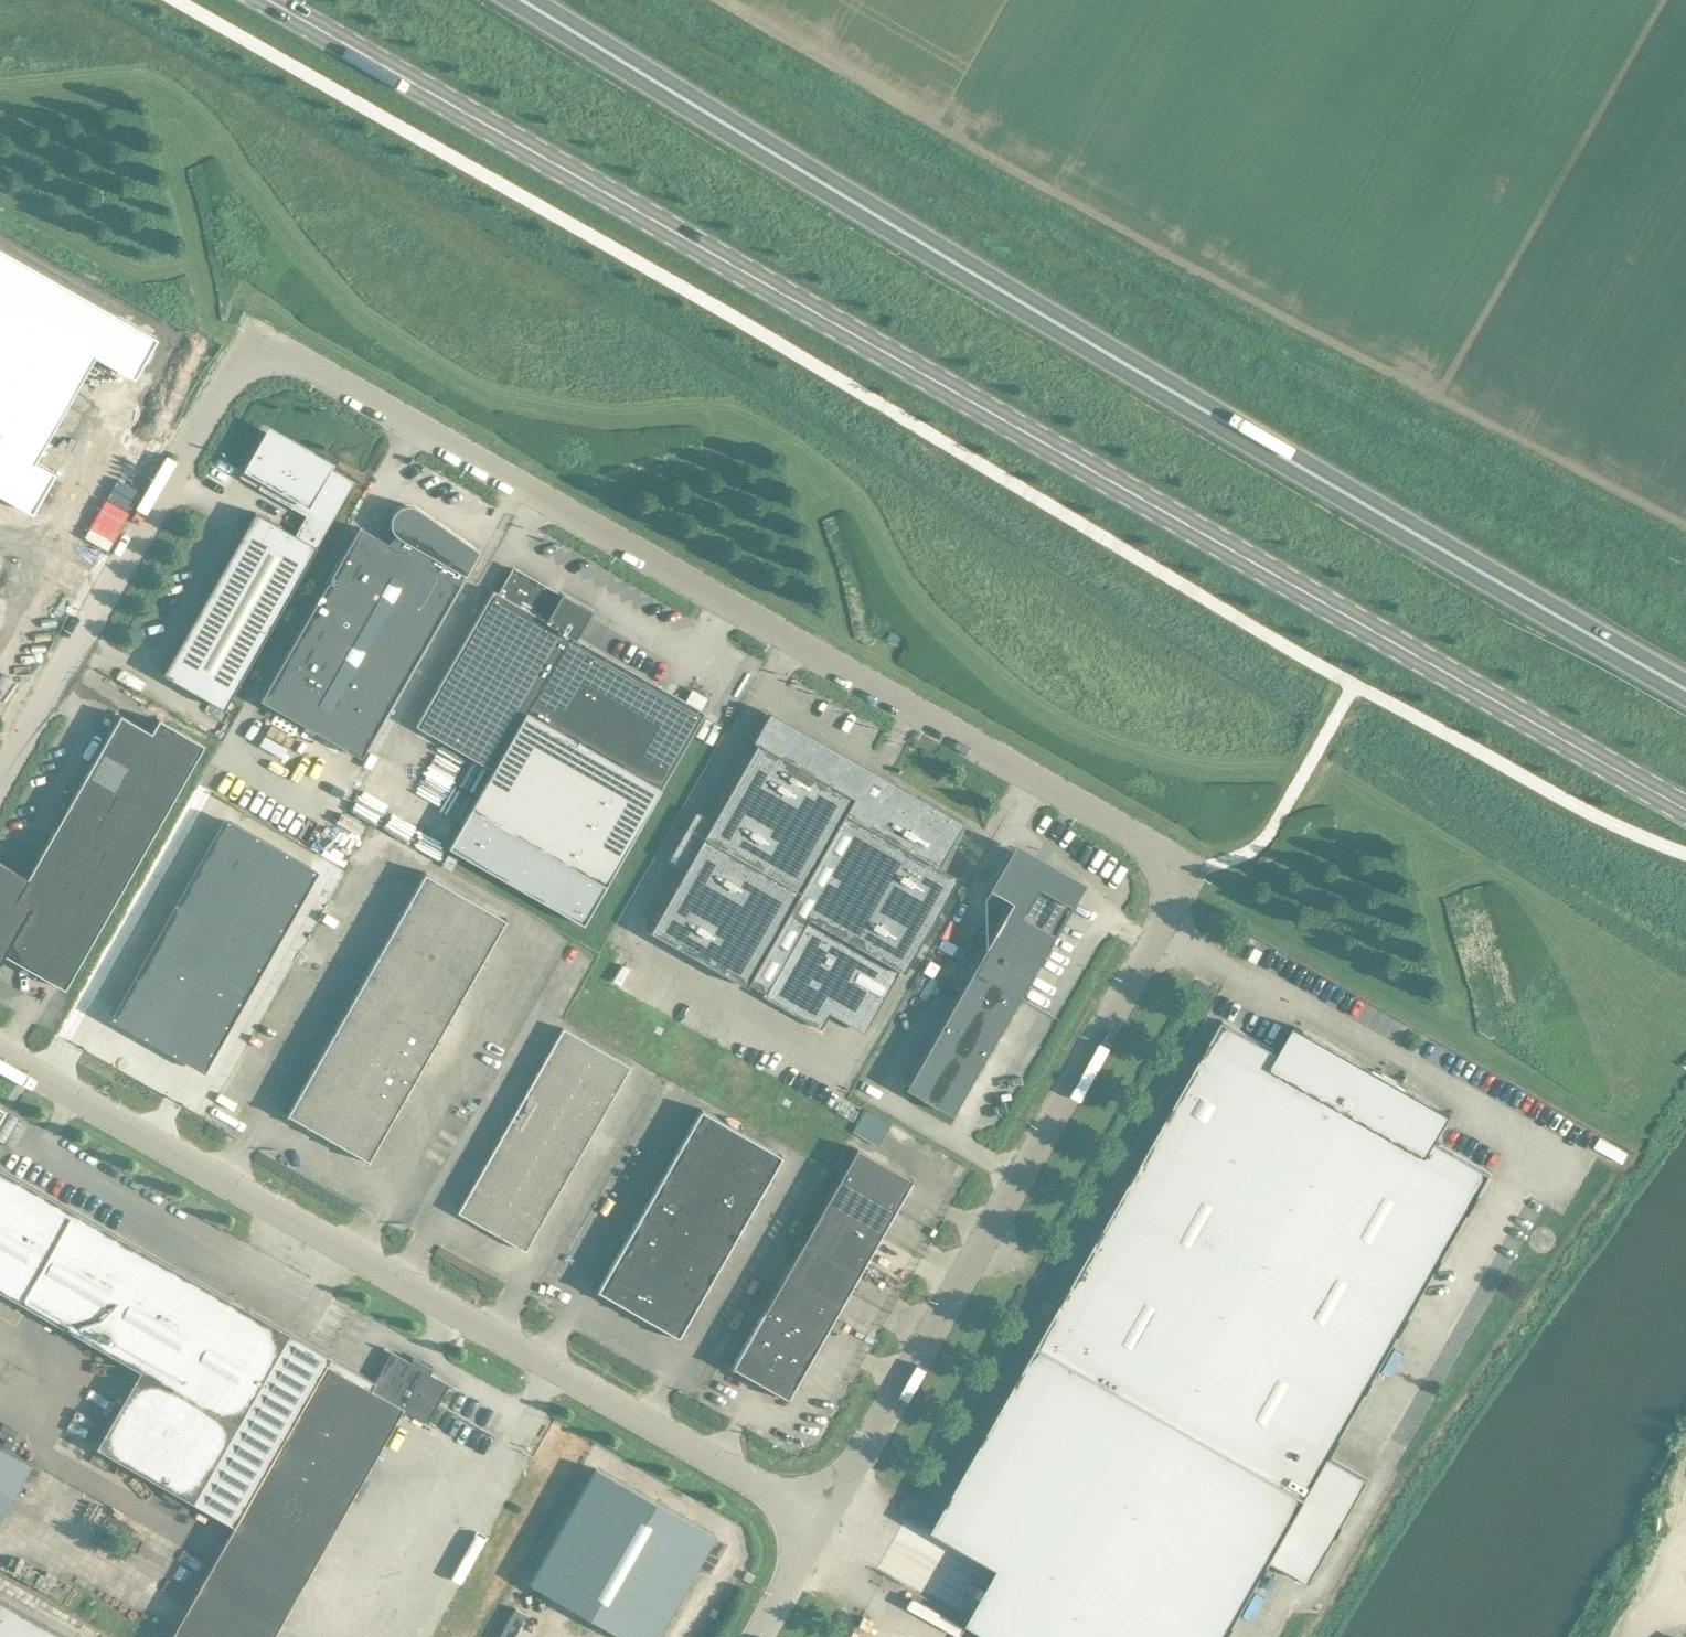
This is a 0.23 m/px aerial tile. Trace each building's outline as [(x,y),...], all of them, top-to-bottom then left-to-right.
[(31,513),(54,473),(34,462),(94,356),(133,378),(156,338),(0,249),(0,495),(31,513)] [(258,488),(306,515),(295,534),(254,512),(162,674),(224,709),(353,481),(313,458),(313,459),(264,431),(247,461),(243,470),(262,481),(258,488)] [(458,584),(477,551),(415,508),(408,506),(400,508),(394,513),(391,520),(392,527),(396,534),(387,543),(358,527),(260,700),(360,757),(459,584),(458,584)] [(414,726),(492,770),(525,713),(660,790),(704,712),(575,638),(590,610),(560,593),(555,601),(512,569),(498,594),(492,590),(414,726)] [(752,741),(756,743),(649,932),(746,987),(749,983),(764,991),(761,995),(763,996),(781,965),(838,998),(865,951),(903,972),(958,877),(939,866),(963,822),(902,787),(769,712),(752,741)] [(583,924),(660,790),(525,713),(492,770),(448,847),(583,924)] [(4,955),(64,989),(203,745),(158,719),(150,733),(120,715),(27,878),(0,863),(0,962),(4,955)] [(270,844),(231,822),(223,817),(200,858),(208,862),(247,884),(270,844)] [(310,867),(270,844),(247,884),(287,907),(295,911),(318,871),(310,867)] [(906,1086),(953,1113),(1080,889),(1011,850),(988,889),(1011,902),(906,1086)] [(187,881),(195,886),(234,908),(247,884),(208,862),(200,858),(187,881)] [(505,920),(423,873),(285,1114),(368,1161),(505,920)] [(221,932),(234,908),(195,886),(187,881),(173,905),(181,909),(221,932)] [(281,935),(295,911),(287,907),(247,884),(234,908),(273,930),(281,935)] [(207,955),(221,932),(181,909),(173,905),(160,929),(168,933),(207,955)] [(234,908),(221,932),(260,954),(268,959),(281,935),(273,930),(234,908)] [(146,952),(155,957),(194,979),(207,955),(168,933),(160,929),(146,952)] [(207,955),(246,978),(254,982),(268,959),(260,954),(221,932),(207,955)] [(133,975),(141,980),(157,989),(180,1002),(194,979),(155,957),(146,952),(133,975)] [(241,1006),(254,982),(246,978),(207,955),(194,979),(233,1001),(241,1006)] [(134,1028),(157,989),(141,980),(133,975),(111,1015),(109,1018),(132,1032),(134,1028)] [(194,979),(180,1002),(204,1016),(220,1025),(228,1029),(241,1006),(233,1001),(194,979)] [(132,1032),(156,1045),(158,1042),(180,1002),(157,989),(134,1028),(132,1032)] [(182,1055),(204,1016),(180,1002),(158,1042),(156,1045),(180,1059),(182,1055)] [(204,1016),(182,1055),(180,1059),(203,1072),(206,1069),(228,1029),(220,1025),(204,1016)] [(1270,1561),(1309,1583),(1368,1479),(1329,1457),(1491,1174),(1435,1142),(1450,1115),(1406,1090),(1407,1089),(1373,1069),(1372,1070),(1294,1026),(1278,1053),(1222,1021),(932,1530),(1022,1581),(990,1636),(991,1636),(1227,1636),(1270,1561)] [(629,1066),(562,1028),(457,1212),(524,1250),(629,1066)] [(699,1110),(597,1288),(596,1288),(595,1289),(596,1290),(595,1291),(597,1292),(598,1291),(676,1336),(676,1338),(677,1338),(678,1337),(679,1338),(680,1336),(679,1336),(782,1156),(783,1156),(784,1155),(783,1154),(784,1153),(782,1152),(782,1153),(702,1109),(702,1108),(701,1107),(700,1109),(699,1108),(698,1109),(699,1110)] [(911,1179),(857,1148),(764,1310),(763,1310),(730,1367),(732,1368),(732,1367),(759,1382),(785,1397),(785,1398),(786,1399),(818,1344),(819,1344),(820,1343),(819,1342),(912,1180),(913,1181),(914,1180),(911,1178),(911,1179)] [(270,1461),(325,1364),(370,1389),(373,1382),(289,1333),(0,1168),(0,1292),(139,1371),(95,1447),(235,1527),(272,1461),(270,1461)] [(270,1461),(272,1461),(347,1504),(402,1409),(426,1423),(448,1384),(429,1373),(431,1370),(433,1371),(434,1369),(411,1356),(410,1358),(412,1359),(410,1363),(391,1352),(373,1382),(370,1389),(325,1364),(270,1461)] [(31,1466),(0,1449),(0,1521),(31,1466)] [(529,1584),(622,1636),(656,1636),(714,1536),(595,1468),(529,1584)] [(0,1600),(0,1636),(66,1636),(0,1600)]
